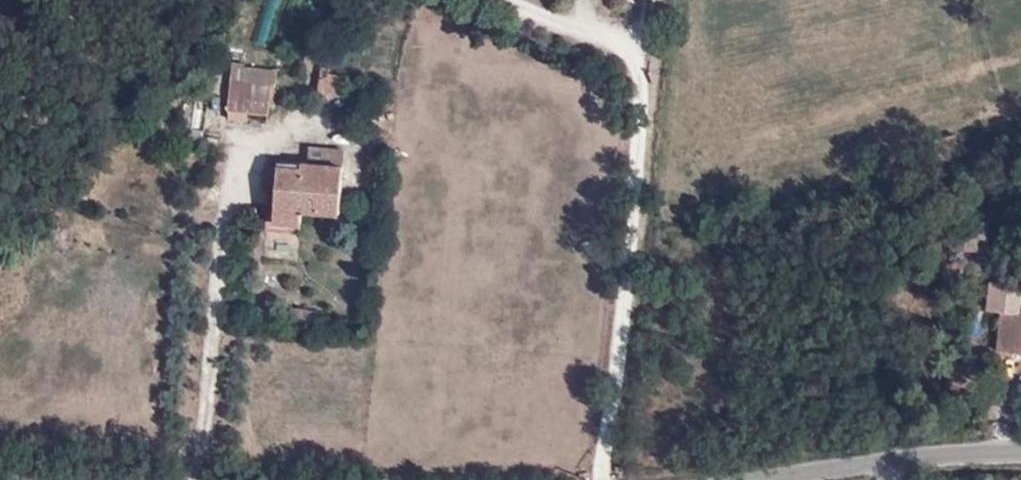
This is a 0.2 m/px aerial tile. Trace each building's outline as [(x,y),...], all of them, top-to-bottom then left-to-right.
[(280,65),(235,60),(232,104),(273,107),(280,65)] [(344,98),(348,77),(318,71),(314,93),(344,98)] [(346,157),(282,153),(278,214),(307,216),(307,207),(343,209),(346,157)] [(991,277),(988,301),(1004,303),(1000,342),(1020,344),(1020,280),(991,277)]
